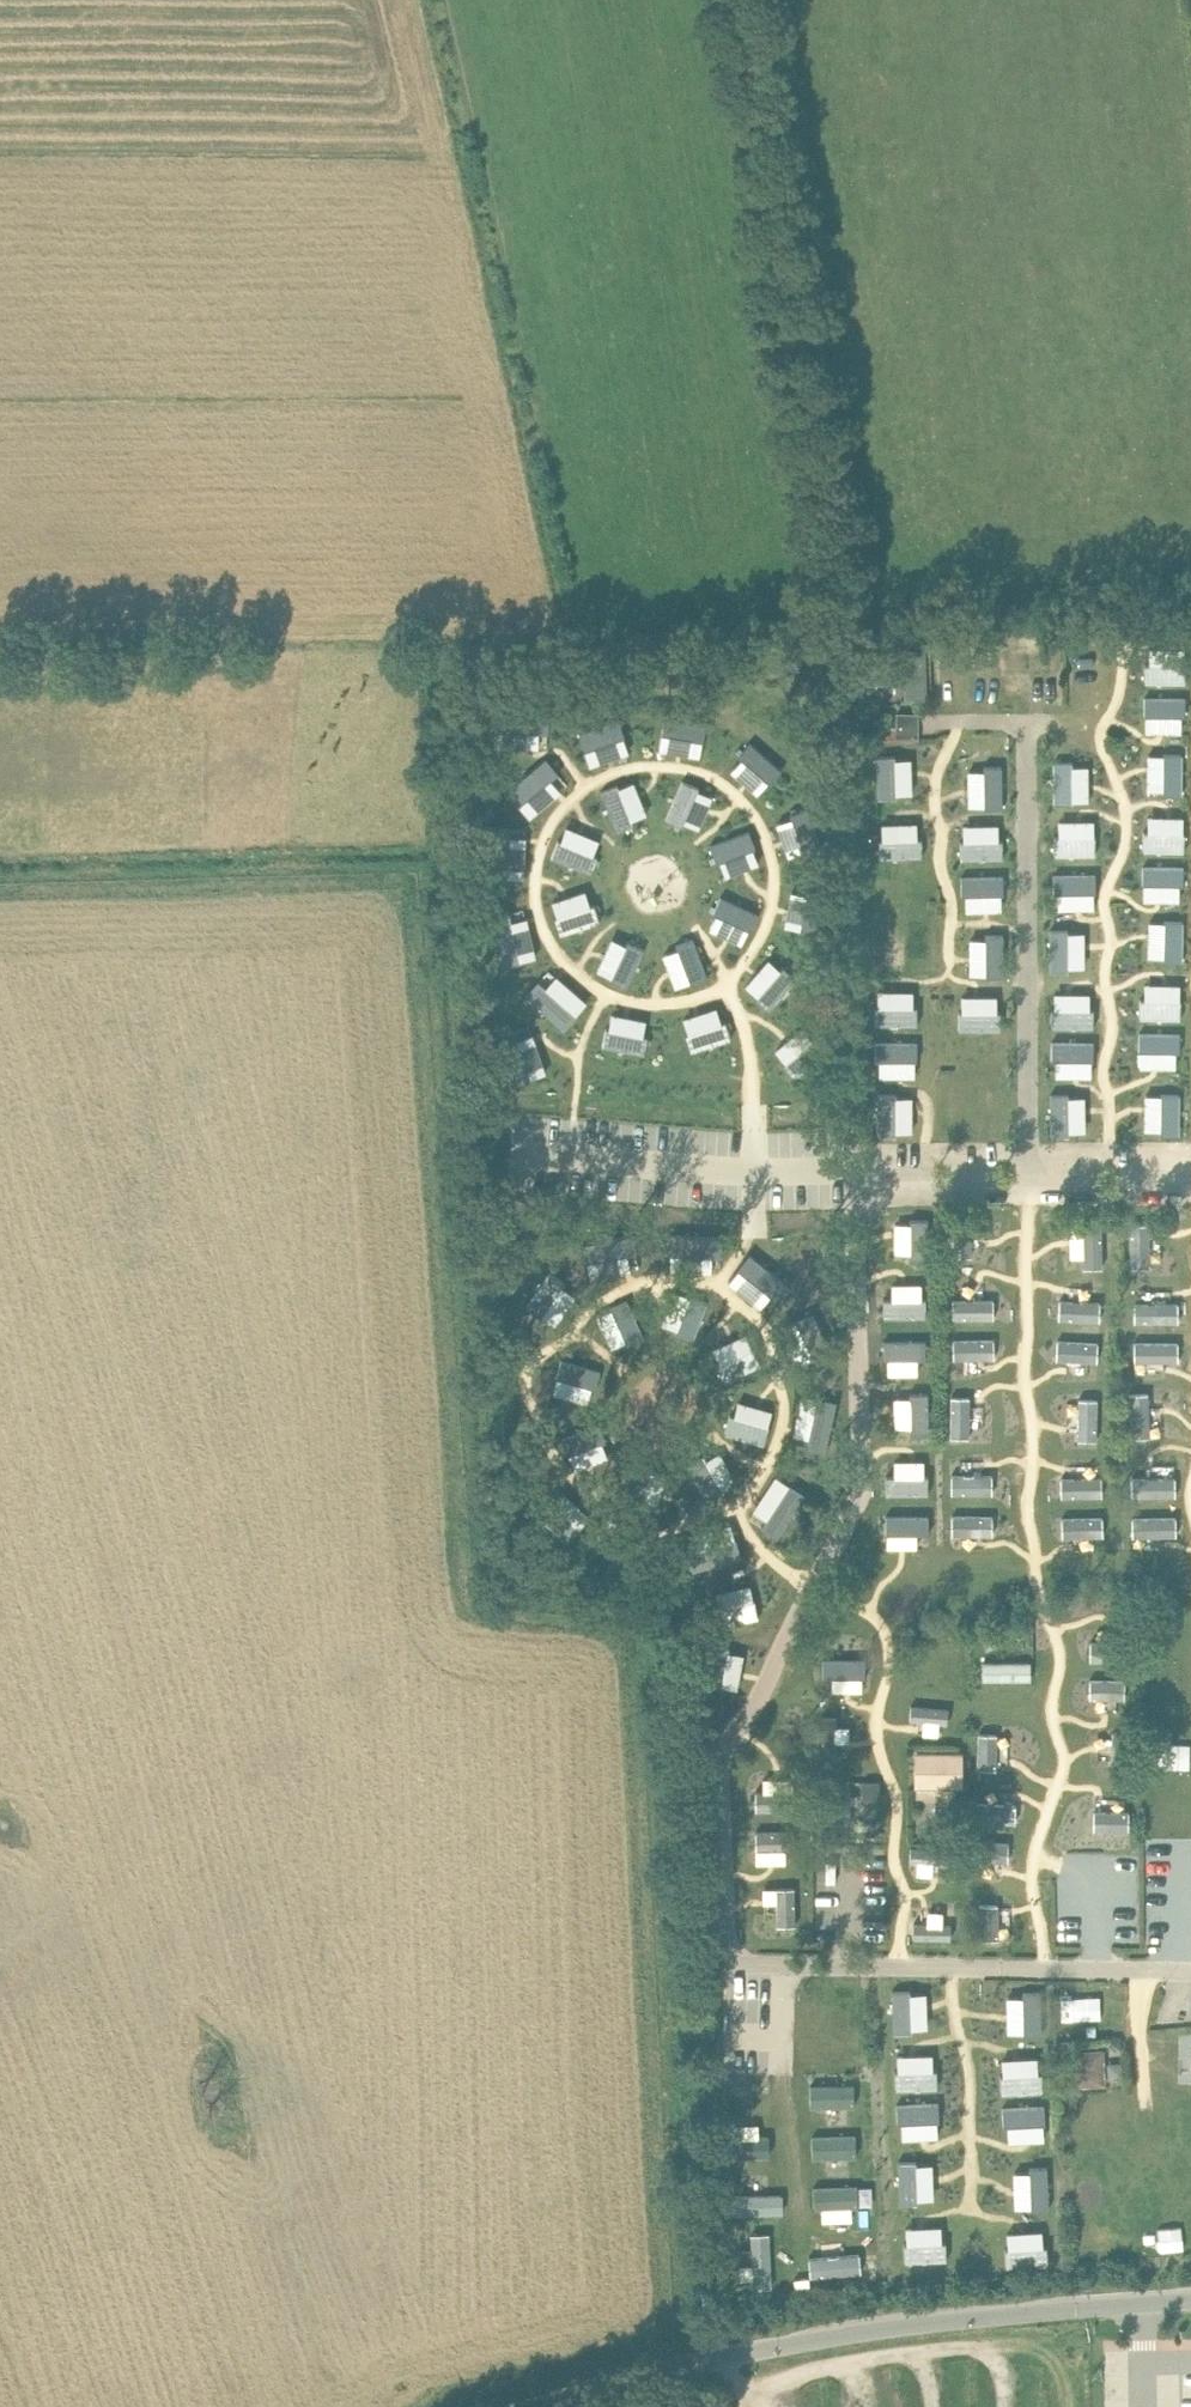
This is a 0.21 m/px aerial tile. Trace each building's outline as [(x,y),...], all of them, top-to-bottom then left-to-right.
[(1074,688),(1098,688),(1097,643),(1073,644),(1074,688)] [(921,710),(891,711),(891,732),(921,731),(921,710)] [(932,749),(888,748),(888,767),(932,768),(932,749)] [(910,844),(909,890),(935,890),(936,845),(910,844)] [(1151,962),(1149,911),(1122,912),(1123,963),(1151,962)] [(1150,1013),(1123,1012),(1122,1062),(1149,1062),(1150,1013)] [(1178,1060),(1179,1041),(1152,1039),(1151,1059),(1178,1060)] [(1061,1096),(1079,1097),(1080,1079),(1062,1078),(1061,1096)] [(1127,1119),(1176,1118),(1176,1078),(1126,1079),(1127,1119)] [(931,1213),(906,1214),(907,1277),(932,1277),(931,1213)] [(1065,1216),(1066,1233),(1118,1231),(1117,1213),(1065,1216)] [(1068,1281),(1116,1283),(1117,1265),(1069,1263),(1068,1281)] [(870,1311),(870,1328),(930,1330),(930,1312),(870,1311)] [(1057,1332),(1102,1334),(1103,1315),(1057,1313),(1057,1332)] [(1013,1352),(1014,1321),(953,1319),(952,1351),(1013,1352)] [(1131,1331),(1131,1349),(1190,1350),(1190,1332),(1131,1331)] [(926,1373),(926,1359),(879,1359),(879,1373),(926,1373)] [(1110,1379),(1109,1362),(1066,1363),(1067,1378),(1092,1377),(1092,1379),(1110,1379)] [(895,1383),(896,1400),(915,1399),(914,1382),(895,1383)] [(1110,1429),(1111,1412),(1064,1411),(1064,1425),(1083,1426),(1083,1439),(1100,1439),(1100,1429),(1110,1429)] [(1143,1424),(1143,1439),(1185,1440),(1185,1425),(1143,1424)] [(935,1497),(935,1450),(936,1450),(936,1426),(887,1427),(888,1473),(916,1472),(916,1497),(935,1497)] [(1080,1453),(1080,1437),(1063,1436),(1063,1452),(1080,1453)] [(1066,1500),(1108,1501),(1109,1459),(1086,1458),(1085,1488),(1066,1487),(1066,1500)] [(1002,1498),(947,1497),(947,1519),(1002,1520),(1002,1498)] [(938,1552),(935,1512),(891,1514),(893,1554),(938,1552)] [(1091,1542),(1110,1542),(1110,1512),(1065,1512),(1065,1543),(1059,1543),(1059,1565),(1091,1564),(1091,1542)] [(1009,1521),(960,1522),(960,1540),(1009,1539),(1009,1521)] [(1066,1626),(1072,1712),(1138,1707),(1134,1645),(1106,1647),(1104,1624),(1066,1626)] [(981,1677),(1035,1679),(1036,1660),(982,1658),(981,1677)] [(968,1740),(969,1700),(910,1698),(909,1719),(937,1719),(936,1740),(968,1740)] [(878,1727),(833,1728),(835,1793),(880,1792),(878,1727)] [(921,1786),(969,1785),(968,1748),(920,1749),(921,1786)] [(784,1761),(773,1756),(765,1775),(776,1780),(784,1761)] [(1031,1779),(1031,1765),(977,1765),(978,1780),(1031,1779)] [(1132,1805),(1073,1802),(1072,1822),(1131,1824),(1132,1805)] [(804,1819),(748,1817),(748,1836),(803,1838),(804,1819)] [(951,1872),(952,1889),(972,1888),(971,1846),(909,1848),(910,1874),(951,1872)] [(749,1874),(748,1906),(763,1906),(764,1896),(786,1897),(786,1910),(806,1911),(807,1859),(792,1859),(791,1876),(749,1874)] [(967,1915),(966,1896),(910,1898),(911,1916),(967,1915)] [(1000,2030),(1020,2030),(1021,2001),(1044,2002),(1045,1985),(987,1984),(986,2003),(1001,2004),(1000,2030)] [(916,2000),(884,2001),(887,2079),(907,2079),(906,2058),(939,2057),(937,2012),(916,2013),(916,2000)] [(1023,2003),(1022,2020),(1044,2021),(1045,2004),(1023,2003)] [(1078,2031),(1115,2032),(1116,2004),(1079,2004),(1078,2031)] [(987,2032),(987,2050),(1047,2049),(1047,2030),(987,2032)] [(1110,2074),(1124,2075),(1124,2059),(1108,2059),(1109,2050),(1088,2049),(1088,2083),(1110,2083),(1110,2074)] [(1048,2078),(993,2080),(993,2098),(1049,2096),(1048,2078)] [(1050,2124),(1050,2105),(1034,2106),(1034,2125),(1050,2124)] [(1018,2126),(1017,2106),(998,2107),(998,2126),(1018,2126)] [(990,2146),(1052,2145),(1051,2126),(989,2127),(990,2146)] [(892,2183),(891,2221),(939,2222),(940,2184),(892,2183)] [(1090,2247),(1177,2245),(1176,2207),(1118,2208),(1118,2195),(1088,2195),(1090,2247)] [(994,2225),(995,2264),(1046,2262),(1045,2224),(994,2225)] [(892,2228),(893,2280),(913,2279),(911,2228),(892,2228)]
